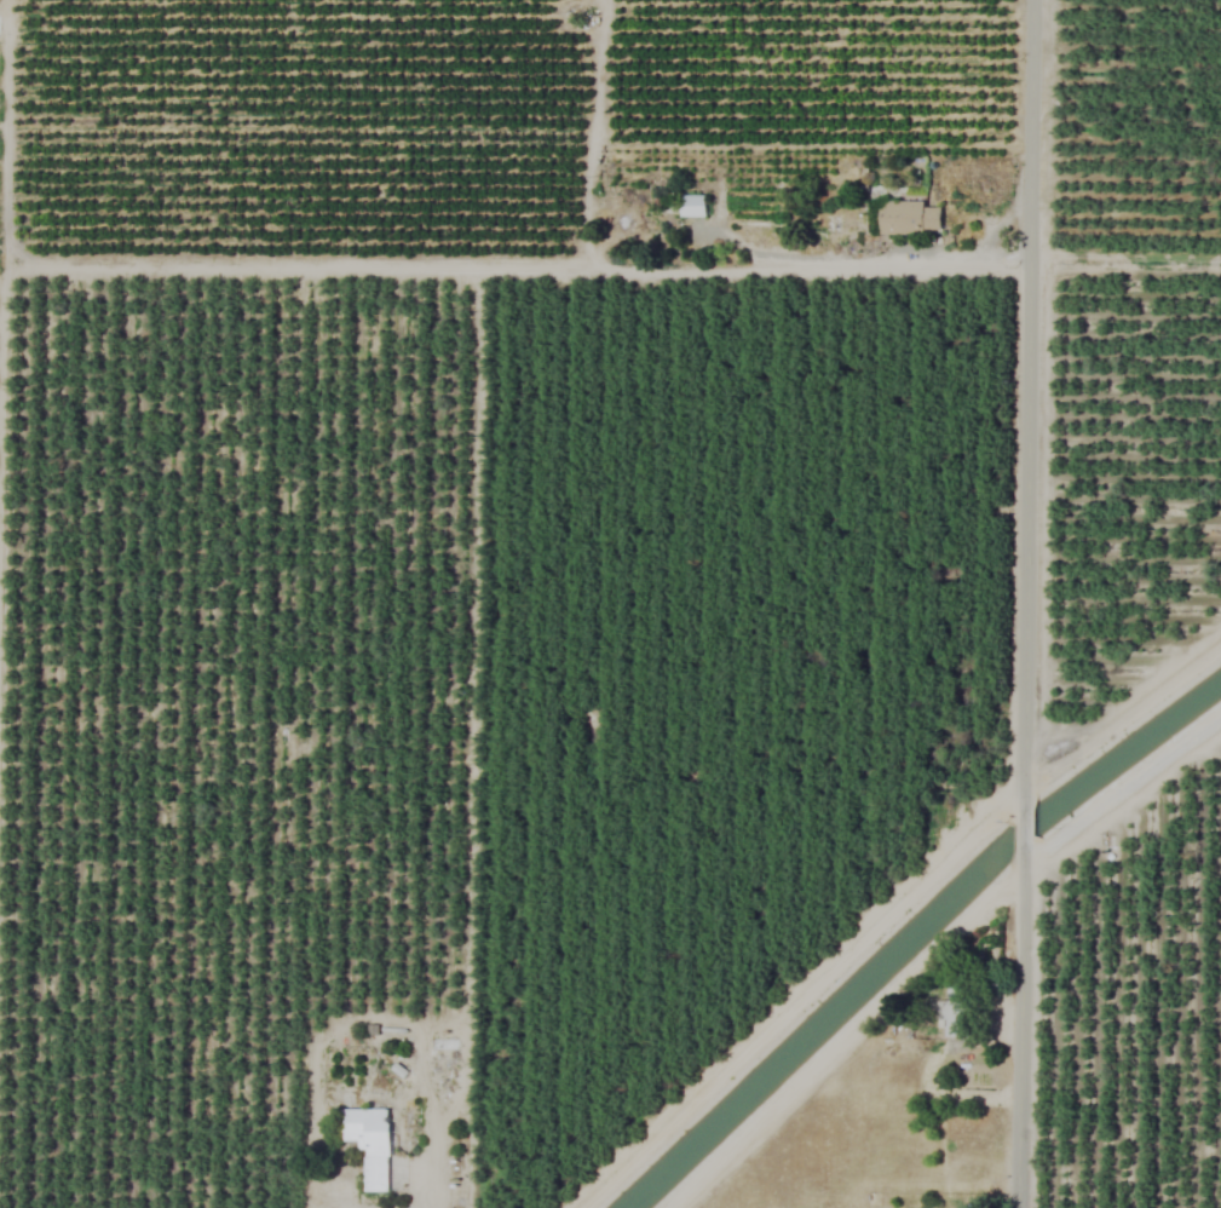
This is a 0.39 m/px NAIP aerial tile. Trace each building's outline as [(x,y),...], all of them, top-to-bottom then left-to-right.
[(706,196),(680,196),(680,218),(706,218),(706,196)] [(880,202),(880,234),(941,233),(941,208),(924,208),(924,202),(880,202)] [(935,1002),(934,1021),(945,1021),(944,1037),(966,1038),(967,988),(945,988),(945,1002),(935,1002)] [(388,1110),(339,1110),(339,1142),(362,1142),(362,1192),(388,1192),(388,1110)]
